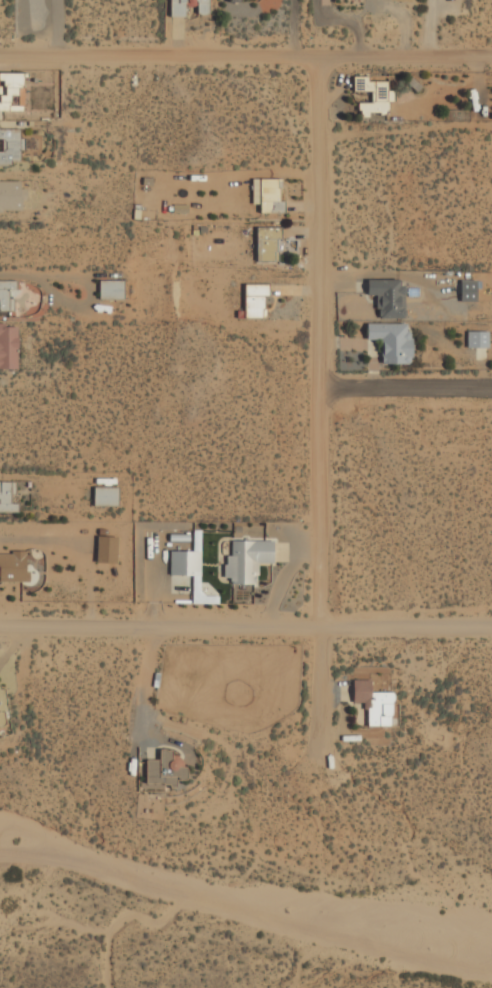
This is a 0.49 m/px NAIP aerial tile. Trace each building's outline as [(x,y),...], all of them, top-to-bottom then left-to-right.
[(185,17),(185,7),(197,7),(197,15),(209,15),(209,0),(169,0),(169,17),(185,17)] [(0,73),(0,111),(23,111),(23,73),(0,73)] [(371,92),(371,103),(358,103),(358,117),(368,117),(368,113),(387,113),(388,102),(393,102),(393,91),(387,91),(387,82),(368,82),(368,77),(353,76),(353,91),(371,92)] [(2,152),(0,152),(0,164),(21,164),(21,138),(18,138),(18,128),(0,128),(0,139),(2,139),(2,152)] [(280,179),(252,179),(252,204),(260,204),(260,213),(284,212),(284,202),(280,202),(280,179)] [(256,262),(276,262),(276,240),(281,240),(281,228),(257,227),(256,262)] [(403,280),(367,280),(366,295),(377,295),(377,318),(403,319),(403,280)] [(476,302),(476,281),(460,280),(460,302),(476,302)] [(0,281),(0,311),(13,312),(13,299),(8,298),(8,290),(15,290),(15,281),(0,281)] [(99,299),(123,300),(123,281),(99,281),(99,299)] [(268,296),(268,284),(244,285),(245,317),(264,317),(263,296),(268,296)] [(18,327),(6,327),(6,324),(0,323),(0,368),(17,369),(18,327)] [(406,324),(366,324),(366,340),(382,340),(382,364),(411,364),(411,331),(406,331),(406,324)] [(466,348),(488,348),(488,332),(467,332),(466,348)] [(17,504),(10,504),(10,493),(15,493),(15,482),(0,482),(0,512),(17,513),(17,504)] [(93,505),(117,506),(117,488),(94,487),(93,505)] [(117,537),(97,536),(96,563),(116,564),(117,537)] [(273,564),(273,541),(231,541),(231,556),(225,556),(224,578),(230,578),(230,584),(257,584),(258,564),(273,564)] [(169,552),(170,577),(200,577),(200,543),(193,543),(193,551),(169,552)] [(27,553),(0,553),(0,582),(27,581),(27,553)] [(366,726),(391,726),(391,692),(370,692),(370,680),(353,680),(352,703),(366,703),(366,726)] [(145,761),(146,760),(159,760),(159,751),(160,749),(165,750),(165,751),(170,751),(171,752),(171,760),(174,760),(176,762),(177,764),(178,767),(184,767),(185,768),(186,770),(187,777),(186,779),(183,780),(175,780),(176,787),(175,788),(170,788),(169,787),(169,785),(164,785),(162,784),(162,783),(145,783),(145,761)]
